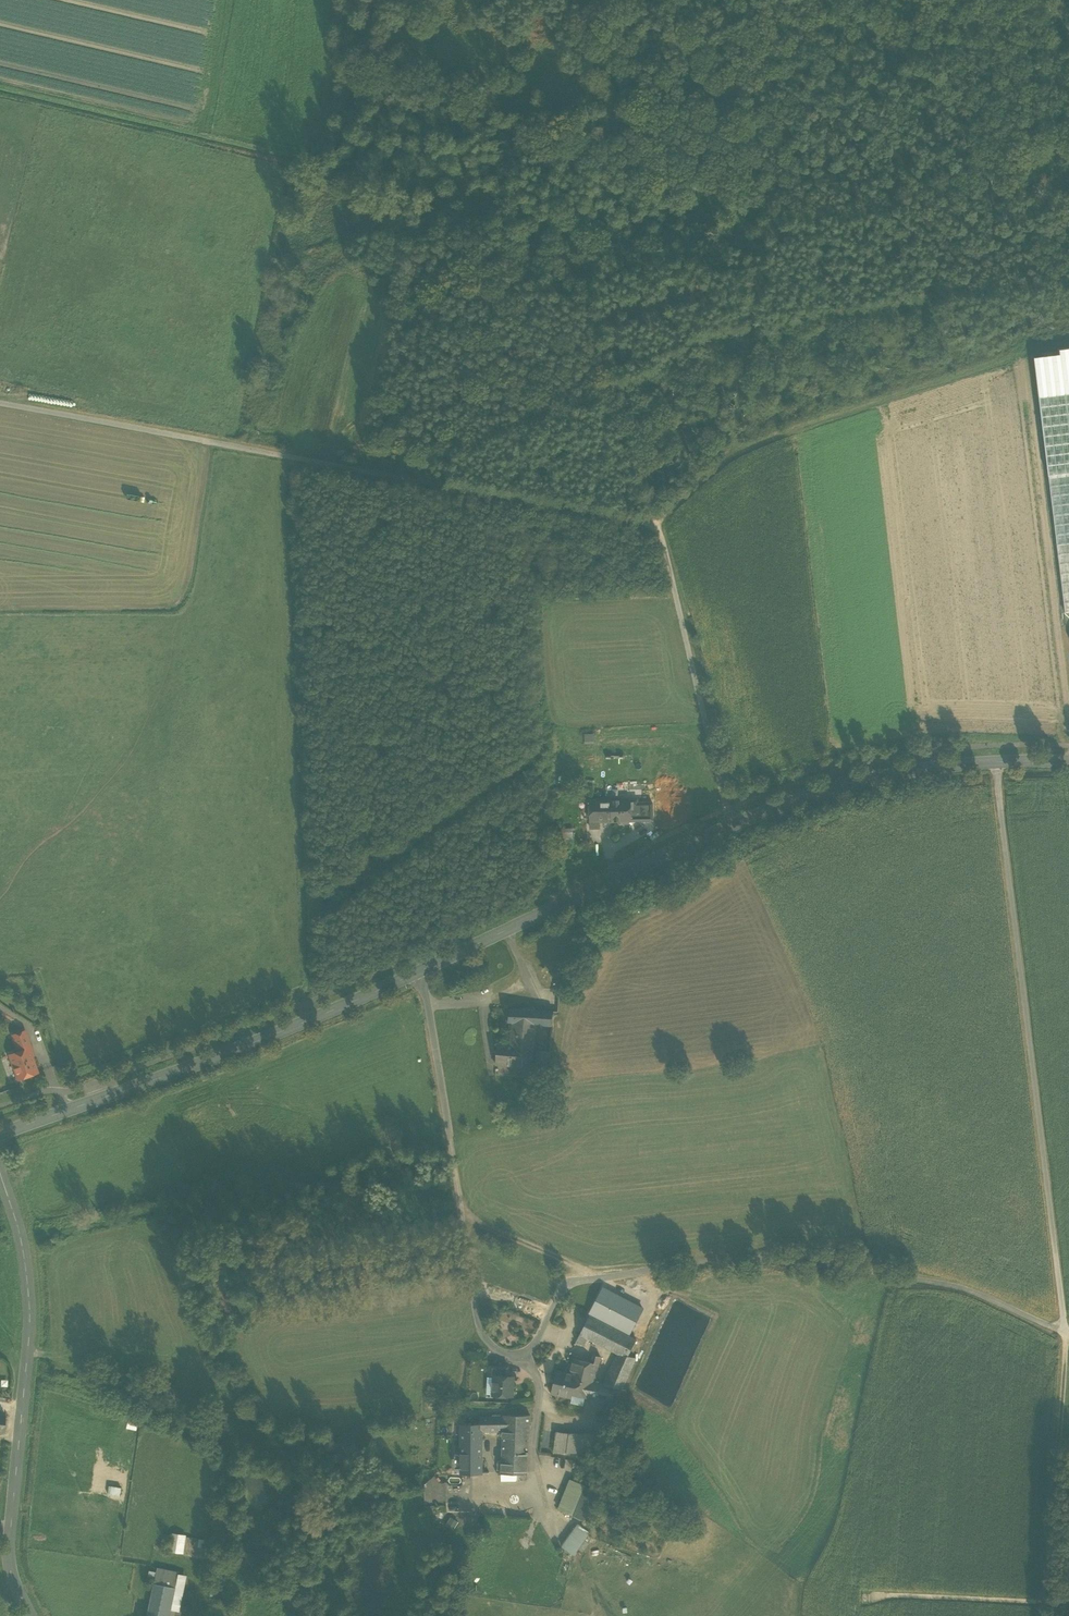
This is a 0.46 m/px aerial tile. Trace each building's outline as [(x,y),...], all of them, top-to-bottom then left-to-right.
[(1059,350),(1060,355),(1034,358),(1048,476),(1068,473),(1068,349),(1059,350)] [(1048,476),(1065,613),(1068,612),(1068,473),(1048,476)] [(637,799),(590,800),(590,828),(599,828),(599,822),(621,821),(623,823),(627,823),(629,821),(633,821),(633,809),(637,809),(637,802),(637,799)] [(637,809),(637,821),(653,821),(652,802),(637,802),(637,809)] [(560,829),(561,839),(573,838),(573,829),(560,829)] [(535,1010),(511,1008),(508,1019),(508,1030),(513,1031),(534,1032),(534,1024),(535,1010)] [(544,1010),(535,1010),(534,1024),(544,1025),(544,1010)] [(554,1011),(544,1010),(544,1025),(551,1025),(554,1012),(554,1011)] [(24,1030),(12,1035),(18,1051),(28,1047),(28,1048),(30,1047),(24,1030)] [(534,1032),(513,1031),(511,1045),(511,1047),(517,1048),(517,1053),(532,1054),(534,1032)] [(532,1054),(517,1053),(517,1048),(511,1047),(511,1045),(498,1044),(496,1064),(531,1067),(532,1054)] [(18,1051),(9,1054),(18,1079),(37,1072),(28,1048),(28,1047),(18,1051)] [(550,1051),(535,1050),(534,1067),(549,1068),(550,1051)] [(642,1310),(603,1289),(590,1312),(593,1314),(592,1316),(598,1319),(599,1317),(629,1333),(642,1310)] [(592,1316),(589,1315),(580,1334),(587,1338),(616,1354),(629,1356),(629,1355),(637,1341),(598,1319),(592,1316)] [(587,1338),(580,1334),(576,1342),(583,1345),(587,1338)] [(629,1356),(616,1354),(604,1385),(615,1388),(621,1389),(636,1357),(629,1355),(629,1356)] [(593,1363),(573,1358),(570,1370),(572,1370),(571,1374),(577,1376),(577,1379),(594,1384),(594,1383),(601,1357),(595,1355),(593,1363)] [(508,1366),(491,1365),(490,1376),(494,1376),(494,1375),(507,1376),(508,1366)] [(571,1374),(557,1371),(551,1393),(572,1397),(573,1394),(590,1399),(590,1398),(594,1384),(577,1379),(577,1376),(571,1374)] [(507,1376),(494,1375),(494,1376),(493,1395),(512,1396),(514,1376),(507,1376)] [(604,1385),(594,1383),(594,1384),(590,1398),(606,1402),(612,1403),(612,1402),(615,1388),(604,1385)] [(606,1402),(601,1423),(612,1426),(612,1425),(617,1404),(612,1402),(612,1403),(606,1402)] [(530,1415),(504,1414),(504,1418),(503,1433),(502,1452),(528,1454),(530,1415)] [(504,1418),(481,1418),(474,1418),(474,1425),(481,1425),(481,1430),(500,1431),(500,1433),(503,1433),(504,1418)] [(612,1426),(601,1423),(599,1433),(610,1436),(612,1425),(612,1426)] [(474,1425),(462,1425),(462,1472),(481,1472),(481,1464),(481,1430),(481,1425),(474,1425)] [(569,1434),(556,1432),(553,1453),(566,1453),(569,1434)] [(599,1433),(569,1433),(569,1434),(566,1453),(596,1452),(596,1449),(606,1451),(610,1436),(599,1433)] [(528,1454),(502,1452),(501,1471),(527,1473),(527,1472),(528,1454)] [(489,1464),(481,1464),(481,1472),(489,1472),(489,1464)] [(111,1485),(109,1493),(121,1496),(123,1487),(111,1485)] [(585,1486),(574,1516),(584,1521),(596,1491),(585,1486)] [(590,1533),(578,1525),(562,1547),(574,1556),(590,1533)] [(185,1537),(172,1536),(170,1554),(183,1556),(185,1537)] [(178,1573),(157,1569),(154,1582),(175,1587),(178,1573)] [(154,1582),(147,1615),(169,1615),(175,1587),(154,1582)]
